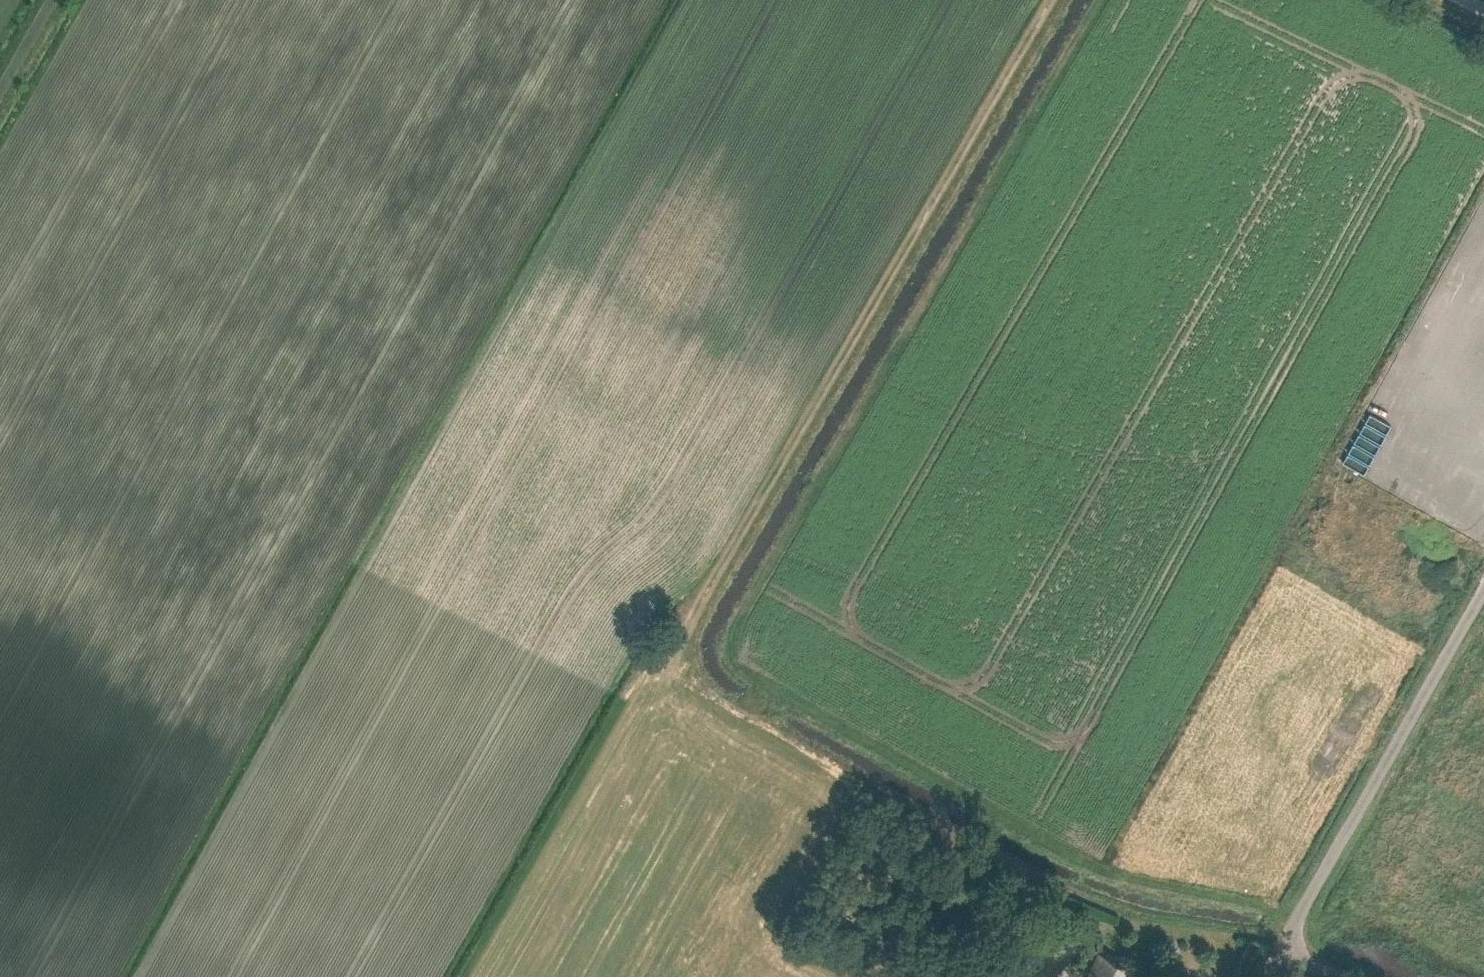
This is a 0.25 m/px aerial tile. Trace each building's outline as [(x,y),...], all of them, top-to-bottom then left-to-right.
[(1090,976),(1126,976),(1130,968),(1101,955),(1090,976)]
